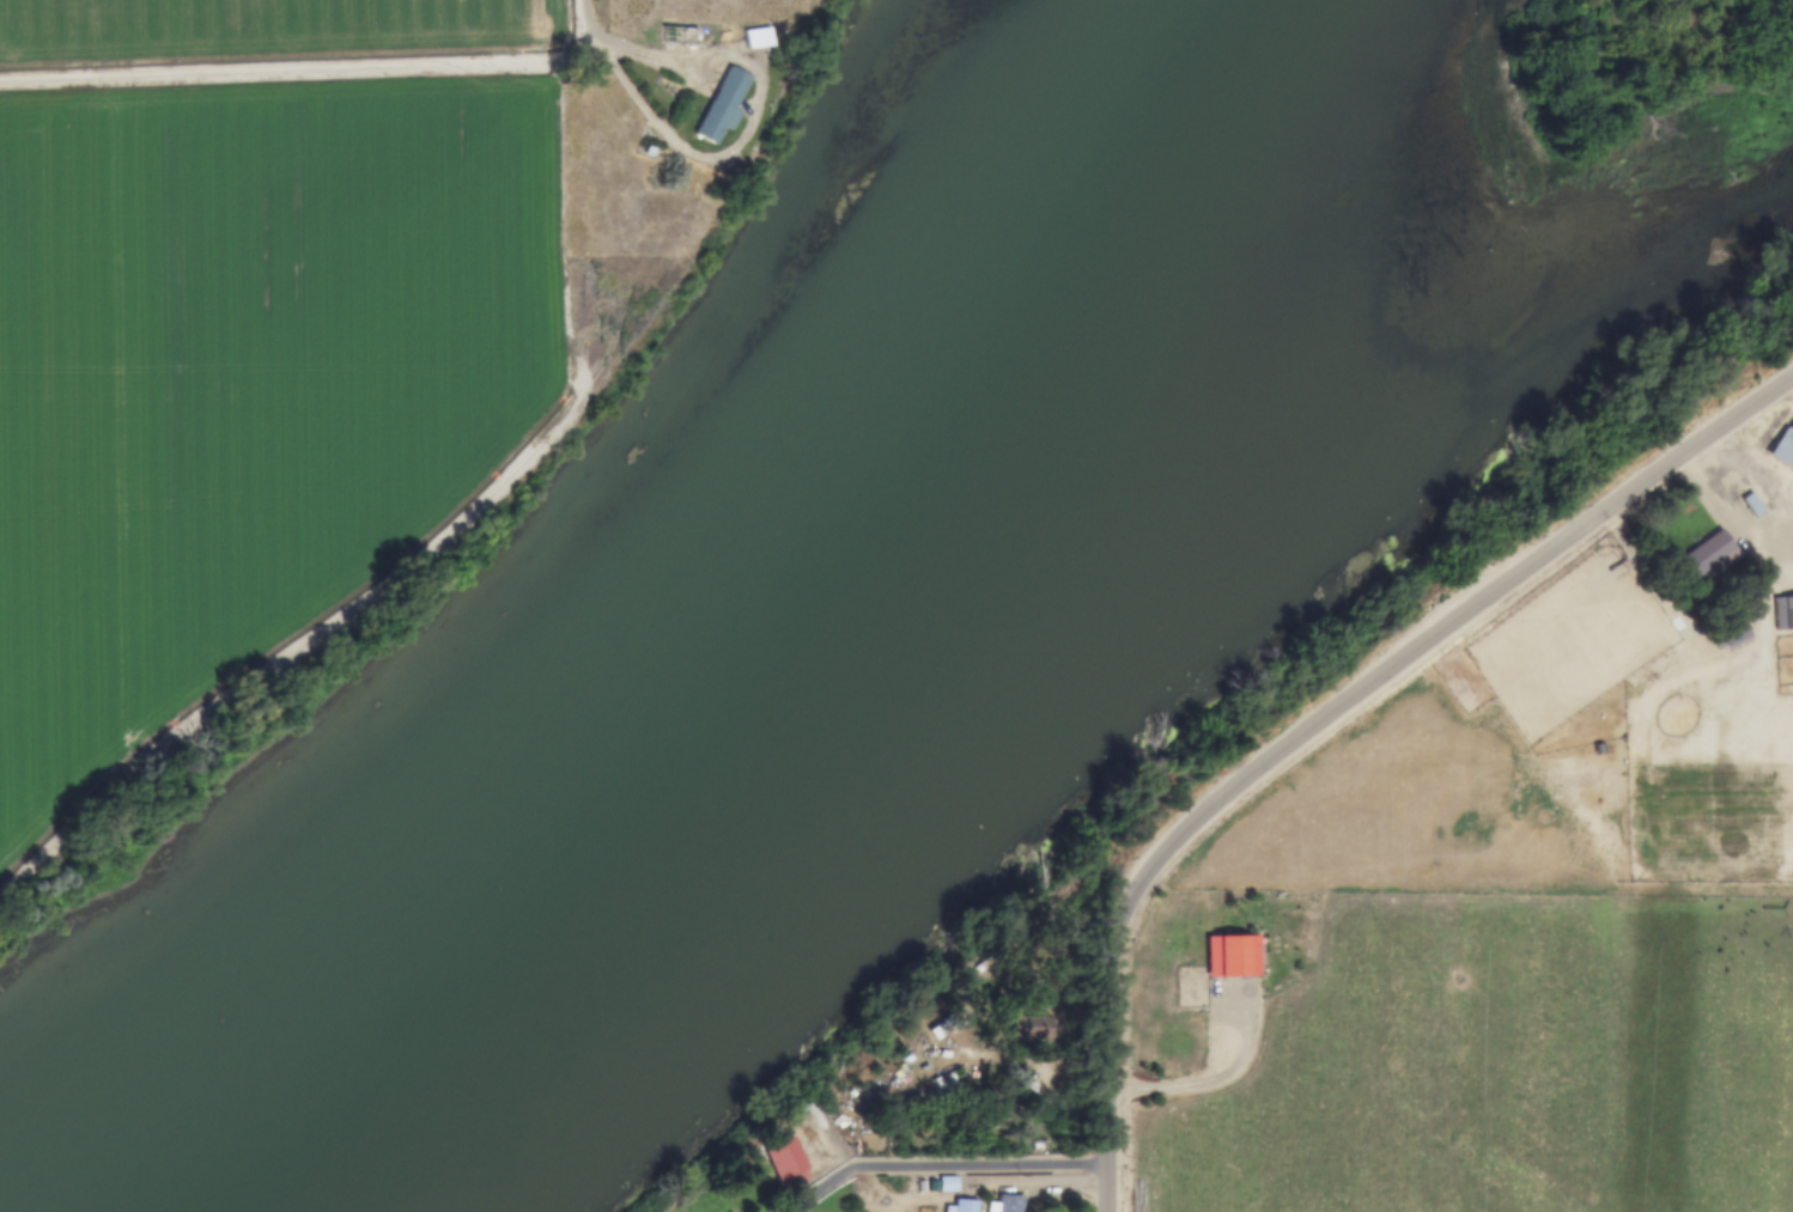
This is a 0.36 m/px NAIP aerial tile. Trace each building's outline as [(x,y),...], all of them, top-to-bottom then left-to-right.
[(770,47),(769,28),(744,29),(745,48),(770,47)] [(695,136),(715,145),(723,128),(728,130),(751,76),(726,65),(695,136)] [(1783,426),(1765,455),(1791,471),(1792,468),(1792,432),(1783,426)] [(1734,552),(1720,530),(1673,562),(1691,589),(1732,561),(1728,555),(1734,552)] [(1204,936),(1204,977),(1257,977),(1257,936),(1204,936)] [(1044,1017),(1011,1017),(1011,1039),(1044,1039),(1044,1017)] [(762,1151),(779,1184),(807,1170),(790,1137),(762,1151)] [(1022,1195),(997,1194),(996,1206),(987,1206),(987,1211),(1020,1211),(1022,1195)] [(943,1206),(943,1211),(974,1211),(974,1199),(953,1199),(953,1206),(943,1206)]
